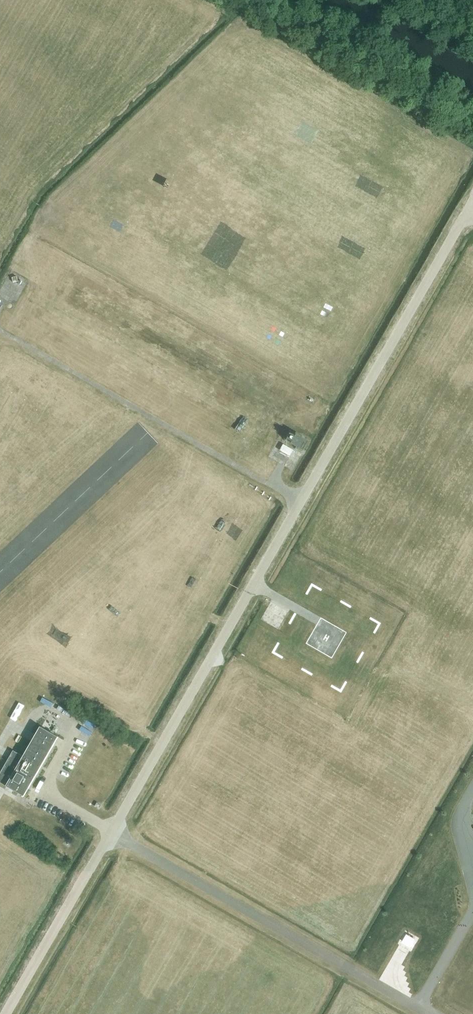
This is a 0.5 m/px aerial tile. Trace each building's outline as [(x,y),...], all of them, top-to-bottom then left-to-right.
[(276,447),(288,455),(292,449),(280,441),(276,447)] [(266,611),(280,619),(285,610),(272,602),(266,611)] [(23,796),(27,790),(57,737),(40,727),(33,738),(23,756),(12,750),(0,772),(0,783),(23,796)]
